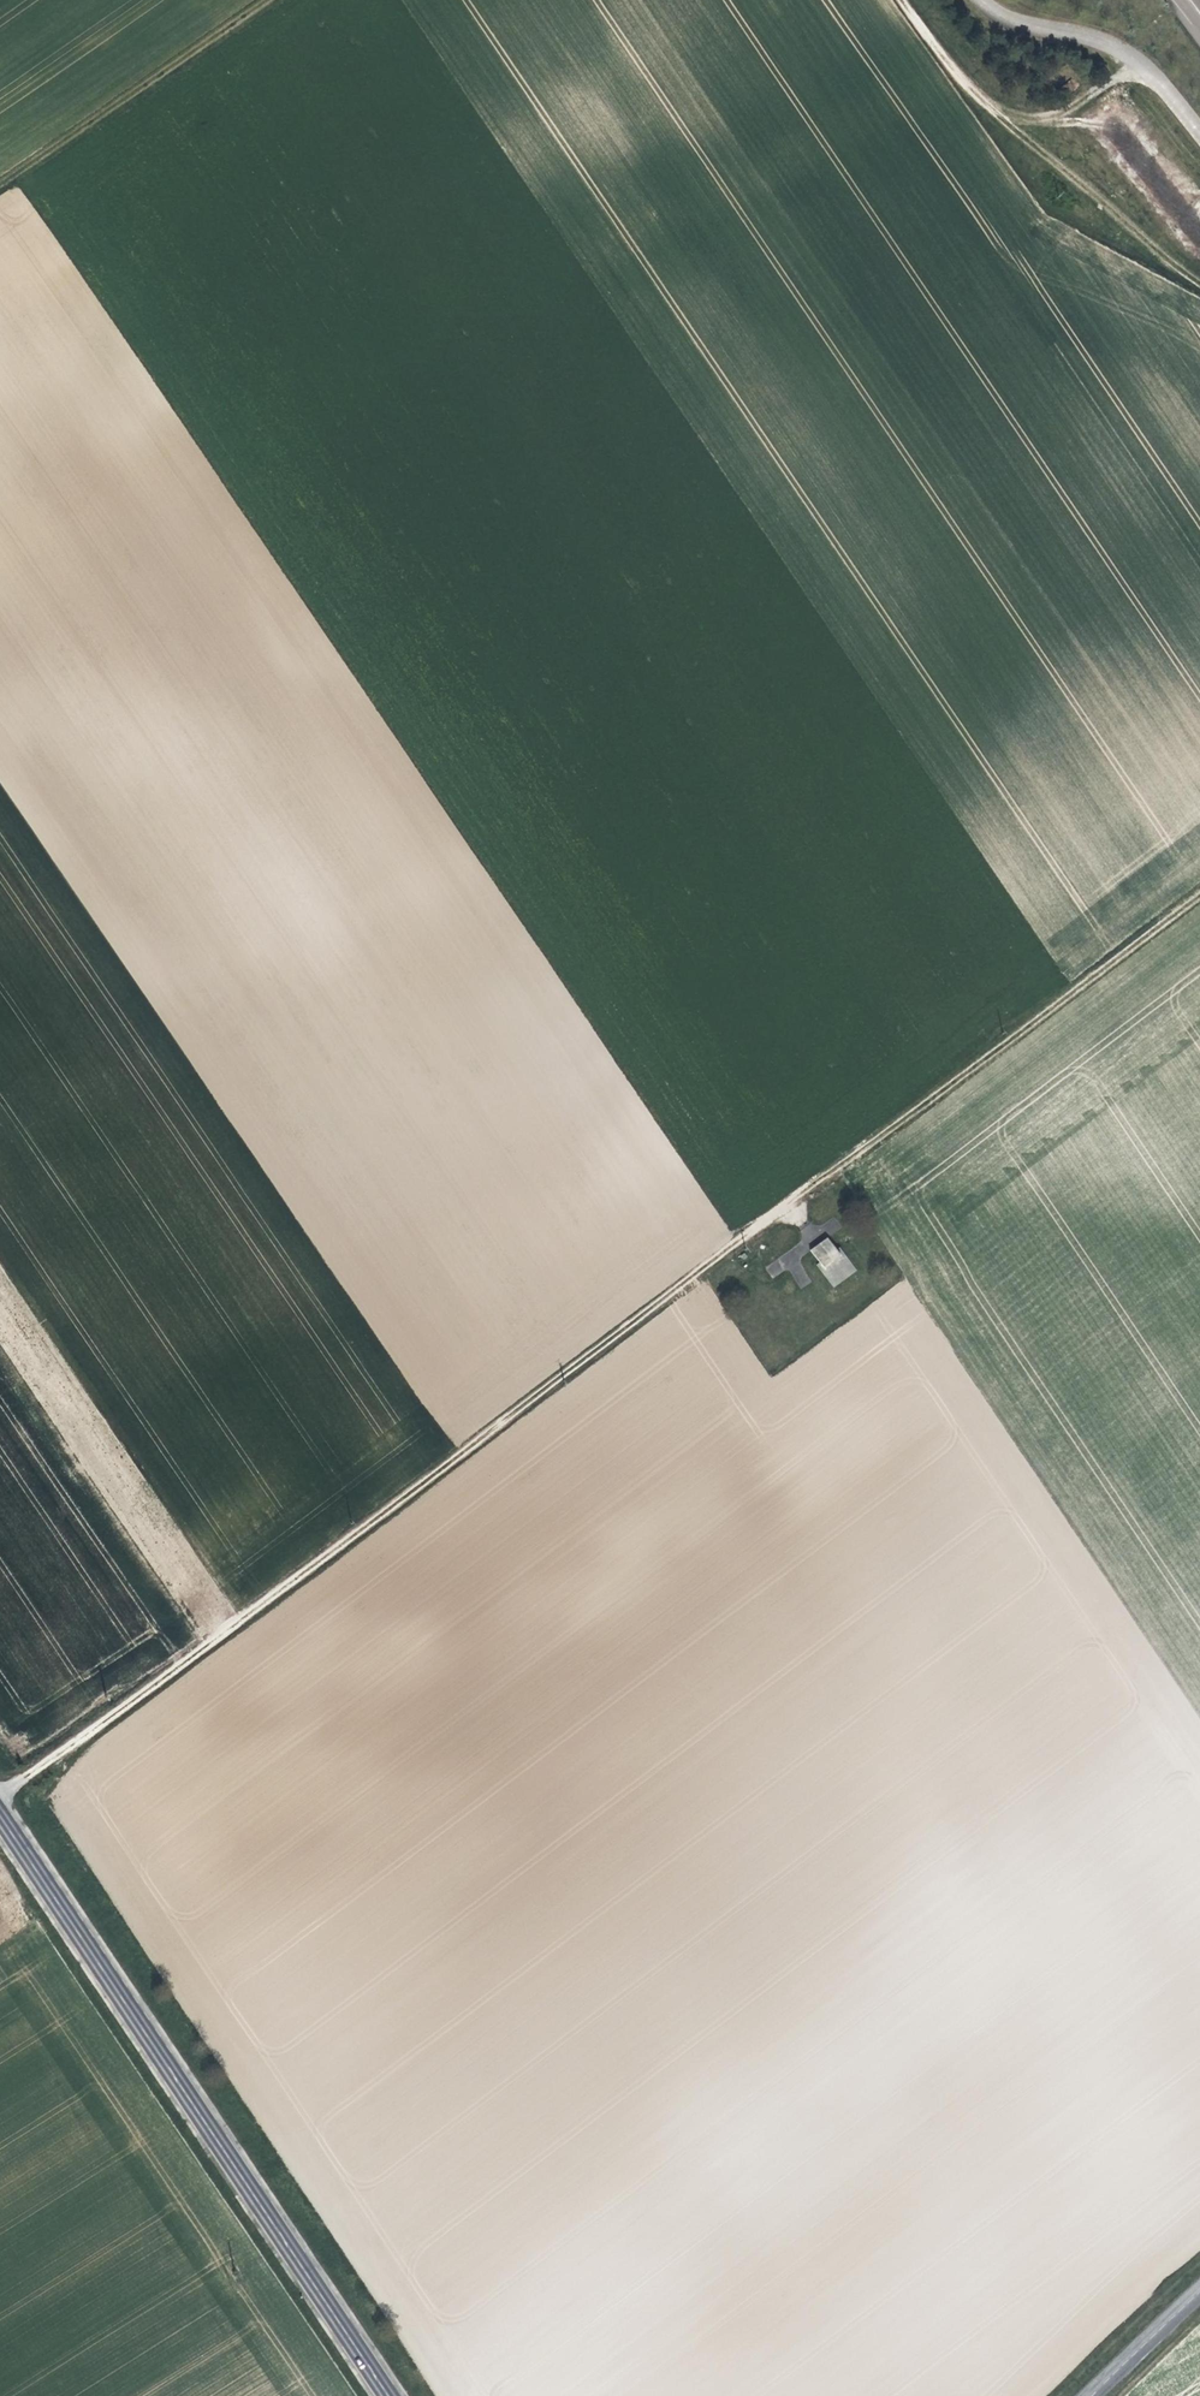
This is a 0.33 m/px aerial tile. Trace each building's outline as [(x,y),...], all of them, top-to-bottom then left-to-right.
[(834,1287),(856,1271),(829,1235),(808,1251),(834,1287)] [(772,1278),(785,1270),(777,1259),(765,1267),(772,1278)]
